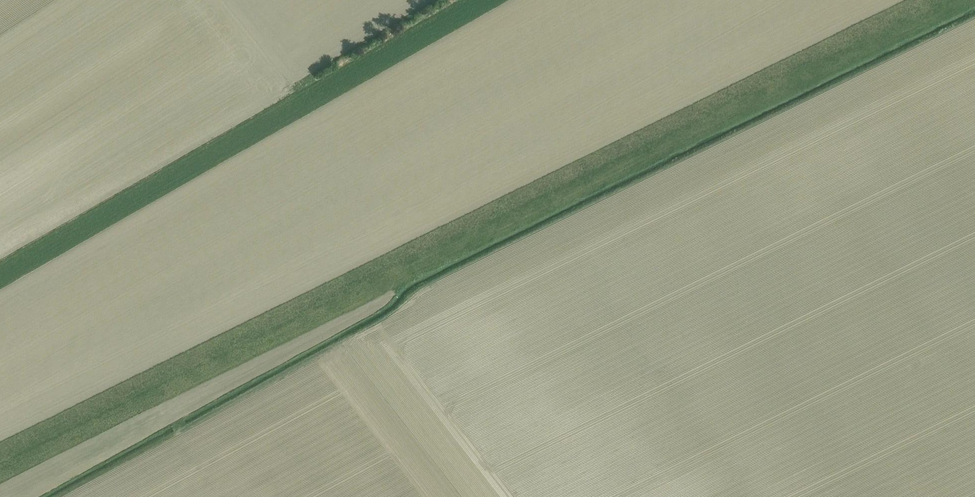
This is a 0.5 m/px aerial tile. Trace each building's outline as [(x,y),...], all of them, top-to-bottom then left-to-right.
[(240,306),(240,321),(248,321),(248,306),(240,306)]
